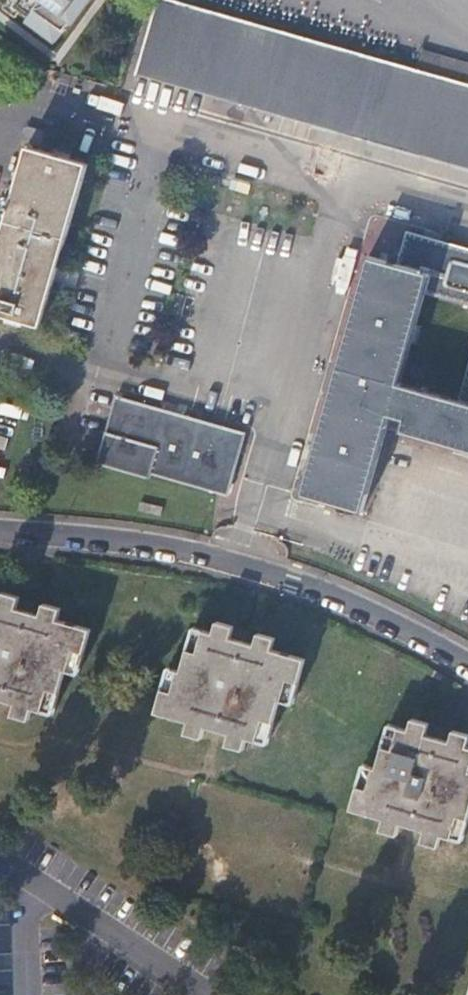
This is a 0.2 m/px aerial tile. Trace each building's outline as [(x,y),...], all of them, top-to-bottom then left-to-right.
[(13,7),(28,17),(25,22),(54,43),(85,0),(18,0),(13,7)] [(135,75),(467,172),(467,84),(265,26),(167,0),(157,0),(135,75)] [(62,159),(52,156),(27,148),(11,203),(9,209),(0,238),(0,315),(37,327),(85,166),(62,159)] [(52,156),(62,159),(64,154),(55,151),(52,156)] [(9,209),(11,203),(1,200),(0,204),(0,206),(9,209)] [(467,451),(467,362),(457,401),(398,384),(422,295),(467,308),(467,250),(442,243),(430,239),(407,233),(399,258),(387,255),(385,261),(367,257),(362,274),(300,495),(361,513),(388,418),(402,423),(400,432),(467,451)] [(432,233),(430,239),(442,243),(443,235),(432,233)] [(117,397),(97,465),(148,480),(152,475),(227,497),(246,435),(117,397)] [(12,703),(10,714),(28,719),(31,708),(41,710),(47,689),(58,692),(64,671),(77,675),(84,652),(72,649),(78,626),(56,619),(58,607),(42,603),(39,614),(16,607),(18,596),(1,592),(0,595),(0,699),(12,703)] [(170,692),(161,689),(155,710),(184,719),(182,732),(201,737),(204,726),(227,733),(225,744),(241,749),(245,737),(256,740),(263,719),(272,721),(278,700),(292,704),(297,682),(289,679),(294,657),(271,650),(274,639),(257,633),(253,645),(229,637),(232,625),(216,620),(212,631),(202,629),(196,651),(186,649),(180,669),(176,668),(170,692)] [(192,625),(186,649),(196,651),(202,629),(192,625)] [(72,649),(84,652),(90,629),(78,626),(72,649)] [(289,679),(297,682),(303,660),(294,657),(289,679)] [(167,666),(161,689),(170,692),(176,668),(167,666)] [(47,689),(41,710),(40,716),(51,718),(58,692),(47,689)] [(354,785),(348,806),(380,817),(378,829),(394,834),(398,821),(423,828),(419,841),(435,845),(440,833),(450,836),(457,815),(467,818),(467,816),(467,746),(465,745),(467,733),(452,729),(448,740),(424,733),(427,723),(411,717),(407,730),(397,726),(390,749),(380,746),(374,767),(371,766),(365,787),(354,785)] [(263,719),(256,740),(256,743),(265,745),(272,721),(263,719)] [(386,723),(380,746),(390,749),(397,726),(386,723)] [(360,763),(354,785),(365,787),(371,766),(360,763)] [(457,815),(450,836),(451,838),(460,842),(467,818),(457,815)]
